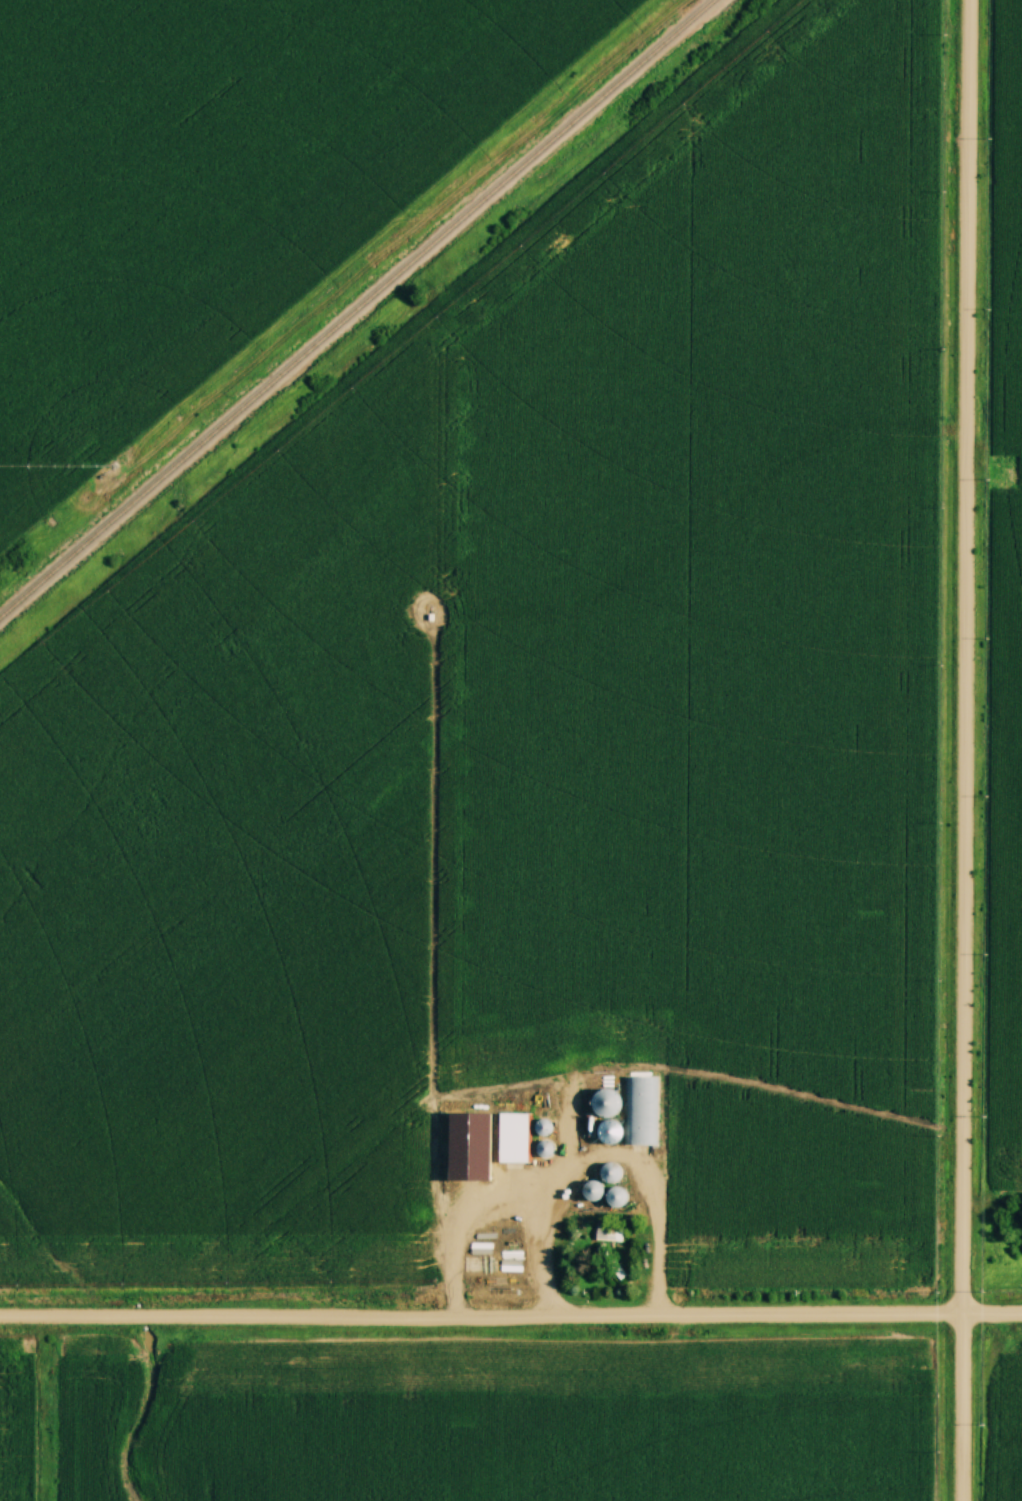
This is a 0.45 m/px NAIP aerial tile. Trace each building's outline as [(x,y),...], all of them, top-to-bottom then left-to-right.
[(650,1145),(650,1079),(629,1079),(629,1145),(650,1145)] [(619,1102),(605,1088),(589,1103),(604,1117),(619,1102)] [(499,1160),(500,1110),(529,1111),(528,1160),(499,1160)] [(447,1113),(486,1113),(486,1174),(447,1174),(447,1113)] [(550,1134),(547,1119),(534,1122),(537,1136),(550,1134)] [(609,1185),(621,1172),(610,1161),(597,1173),(609,1185)] [(602,1197),(599,1184),(588,1187),(591,1200),(602,1197)] [(627,1196),(614,1186),(603,1199),(616,1209),(627,1196)] [(621,1241),(621,1228),(594,1228),(594,1241),(621,1241)]
